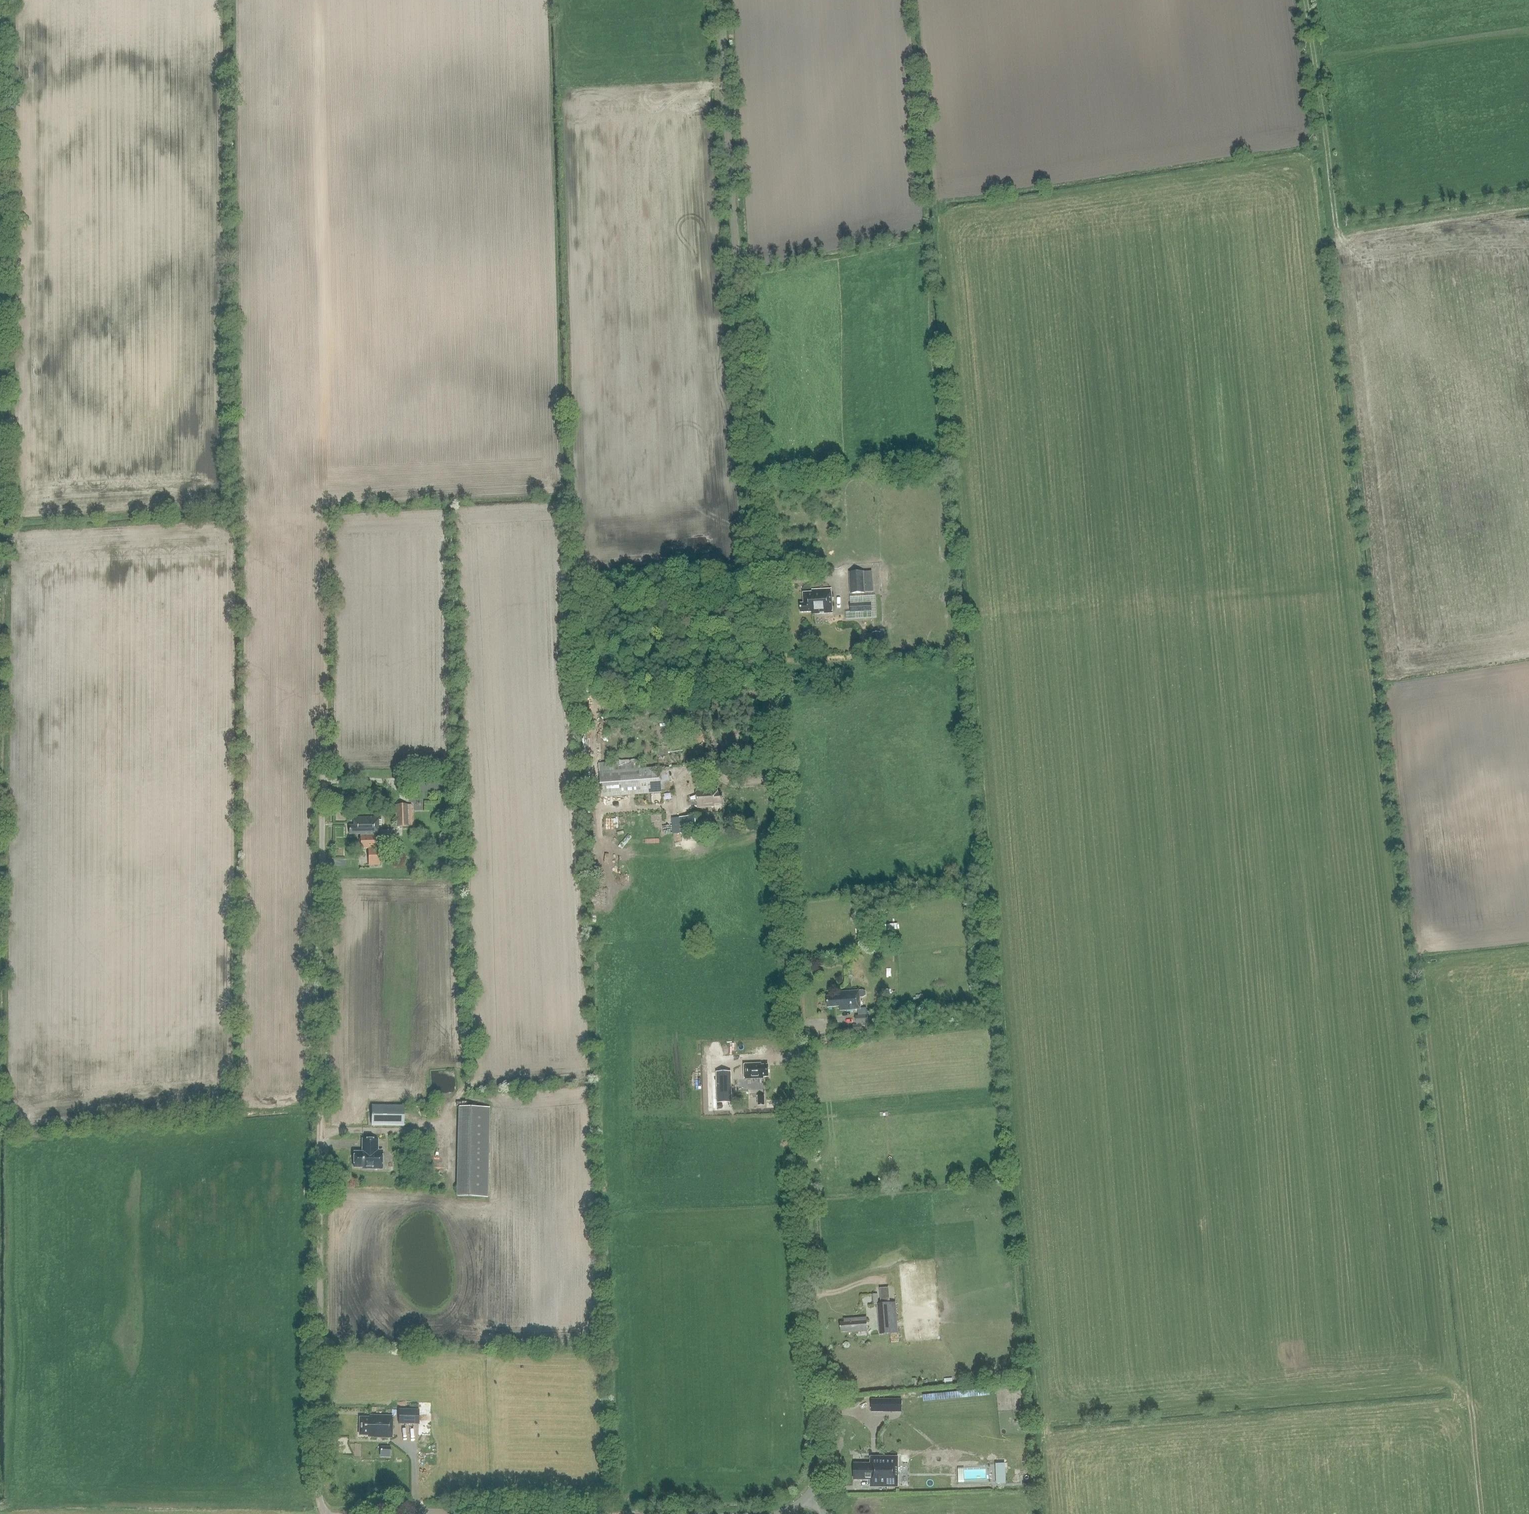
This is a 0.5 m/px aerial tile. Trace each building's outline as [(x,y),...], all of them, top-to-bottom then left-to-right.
[(849,572),(850,594),(866,593),(864,571),(849,572)] [(811,614),(832,612),(831,588),(812,589),(812,592),(803,593),(803,603),(800,603),(800,612),(811,611),(811,614)] [(871,602),(850,604),(850,612),(871,611),(871,602)] [(881,645),(880,632),(871,633),(872,646),(881,645)] [(599,763),(601,797),(662,793),(662,792),(670,791),(669,767),(660,768),(660,767),(640,768),(640,759),(620,761),(599,763)] [(696,791),(698,807),(715,806),(714,803),(722,802),(721,794),(718,794),(718,789),(696,791)] [(411,804),(394,805),(395,827),(412,827),(411,804)] [(701,816),(672,818),(673,835),(702,833),(701,816)] [(349,834),(361,834),(361,848),(368,848),(369,865),(379,865),(379,848),(378,826),(382,825),(381,820),(378,820),(378,817),(361,817),(354,817),(354,825),(349,825),(349,834)] [(862,990),(858,990),(838,992),(838,996),(827,997),(828,1007),(839,1006),(840,1010),(857,1009),(860,1009),(859,998),(863,997),(866,995),(865,992),(862,990)] [(855,1015),(856,1024),(868,1023),(867,1015),(866,1008),(860,1009),(857,1009),(858,1015),(855,1015)] [(861,1025),(852,1025),(853,1033),(861,1033),(861,1025)] [(762,1076),(767,1076),(767,1065),(760,1065),(760,1064),(745,1064),(745,1078),(762,1077),(762,1076)] [(404,1105),(371,1105),(371,1126),(403,1126),(404,1105)] [(490,1107),(458,1107),(456,1197),(488,1197),(490,1107)] [(362,1169),(382,1169),(382,1150),(377,1150),(377,1139),(362,1139),(362,1152),(354,1152),(354,1167),(362,1167),(362,1169)] [(889,1286),(881,1287),(881,1302),(890,1302),(889,1286)] [(897,1302),(879,1302),(880,1333),(899,1333),(897,1302)] [(879,1327),(878,1306),(872,1306),(872,1309),(868,1309),(868,1312),(874,1312),(875,1318),(868,1319),(868,1321),(872,1321),(873,1327),(879,1327)] [(848,1332),(867,1330),(866,1317),(844,1319),(844,1322),(840,1322),(840,1331),(848,1331),(848,1332)] [(399,1410),(398,1424),(418,1424),(419,1410),(399,1410)] [(391,1437),(392,1416),(370,1416),(370,1418),(360,1418),(359,1435),(368,1435),(368,1436),(373,1436),(373,1437),(391,1437)] [(871,1464),(855,1464),(855,1479),(871,1479),(871,1484),(896,1484),(896,1458),(871,1458),(871,1464)]
